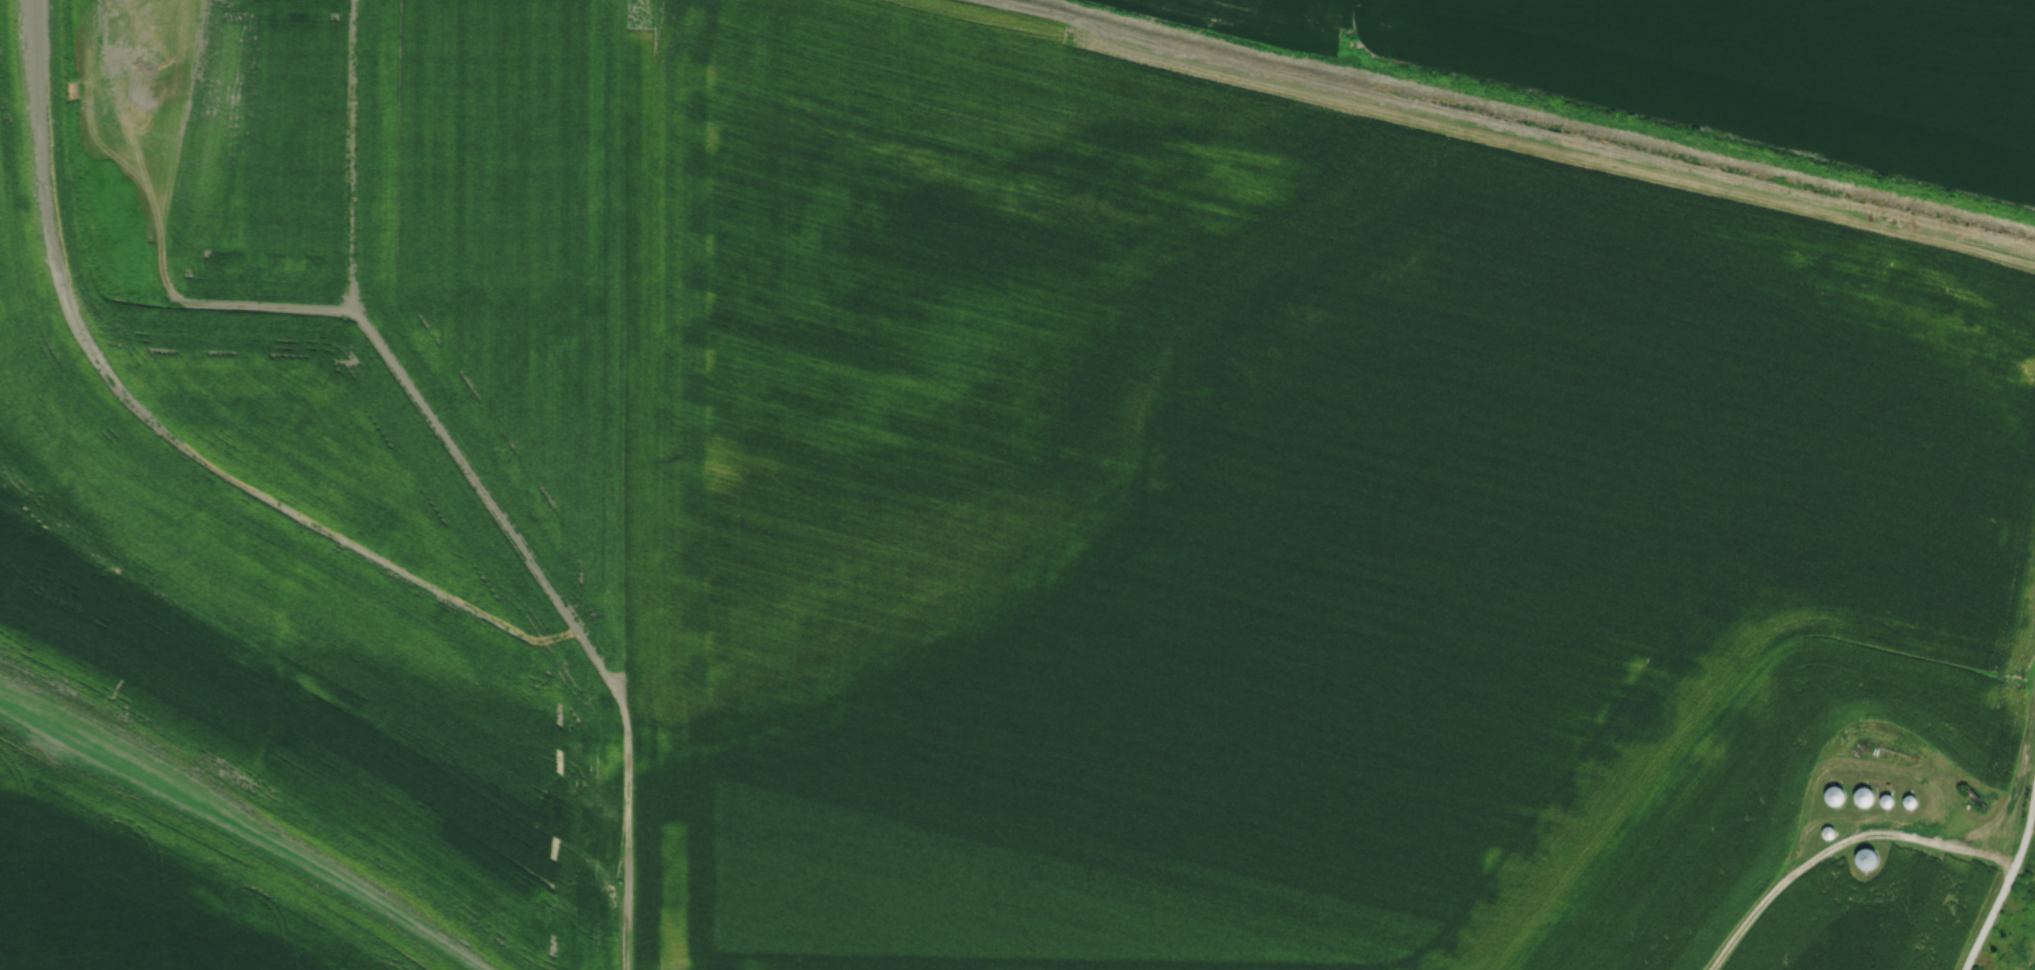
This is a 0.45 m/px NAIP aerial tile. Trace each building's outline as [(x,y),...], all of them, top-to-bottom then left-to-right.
[(1838,807),(1844,792),(1828,786),(1822,801),(1838,807)] [(1860,807),(1874,800),(1867,786),(1853,793),(1860,807)] [(1853,865),(1871,871),(1876,852),(1859,847),(1853,865)]
